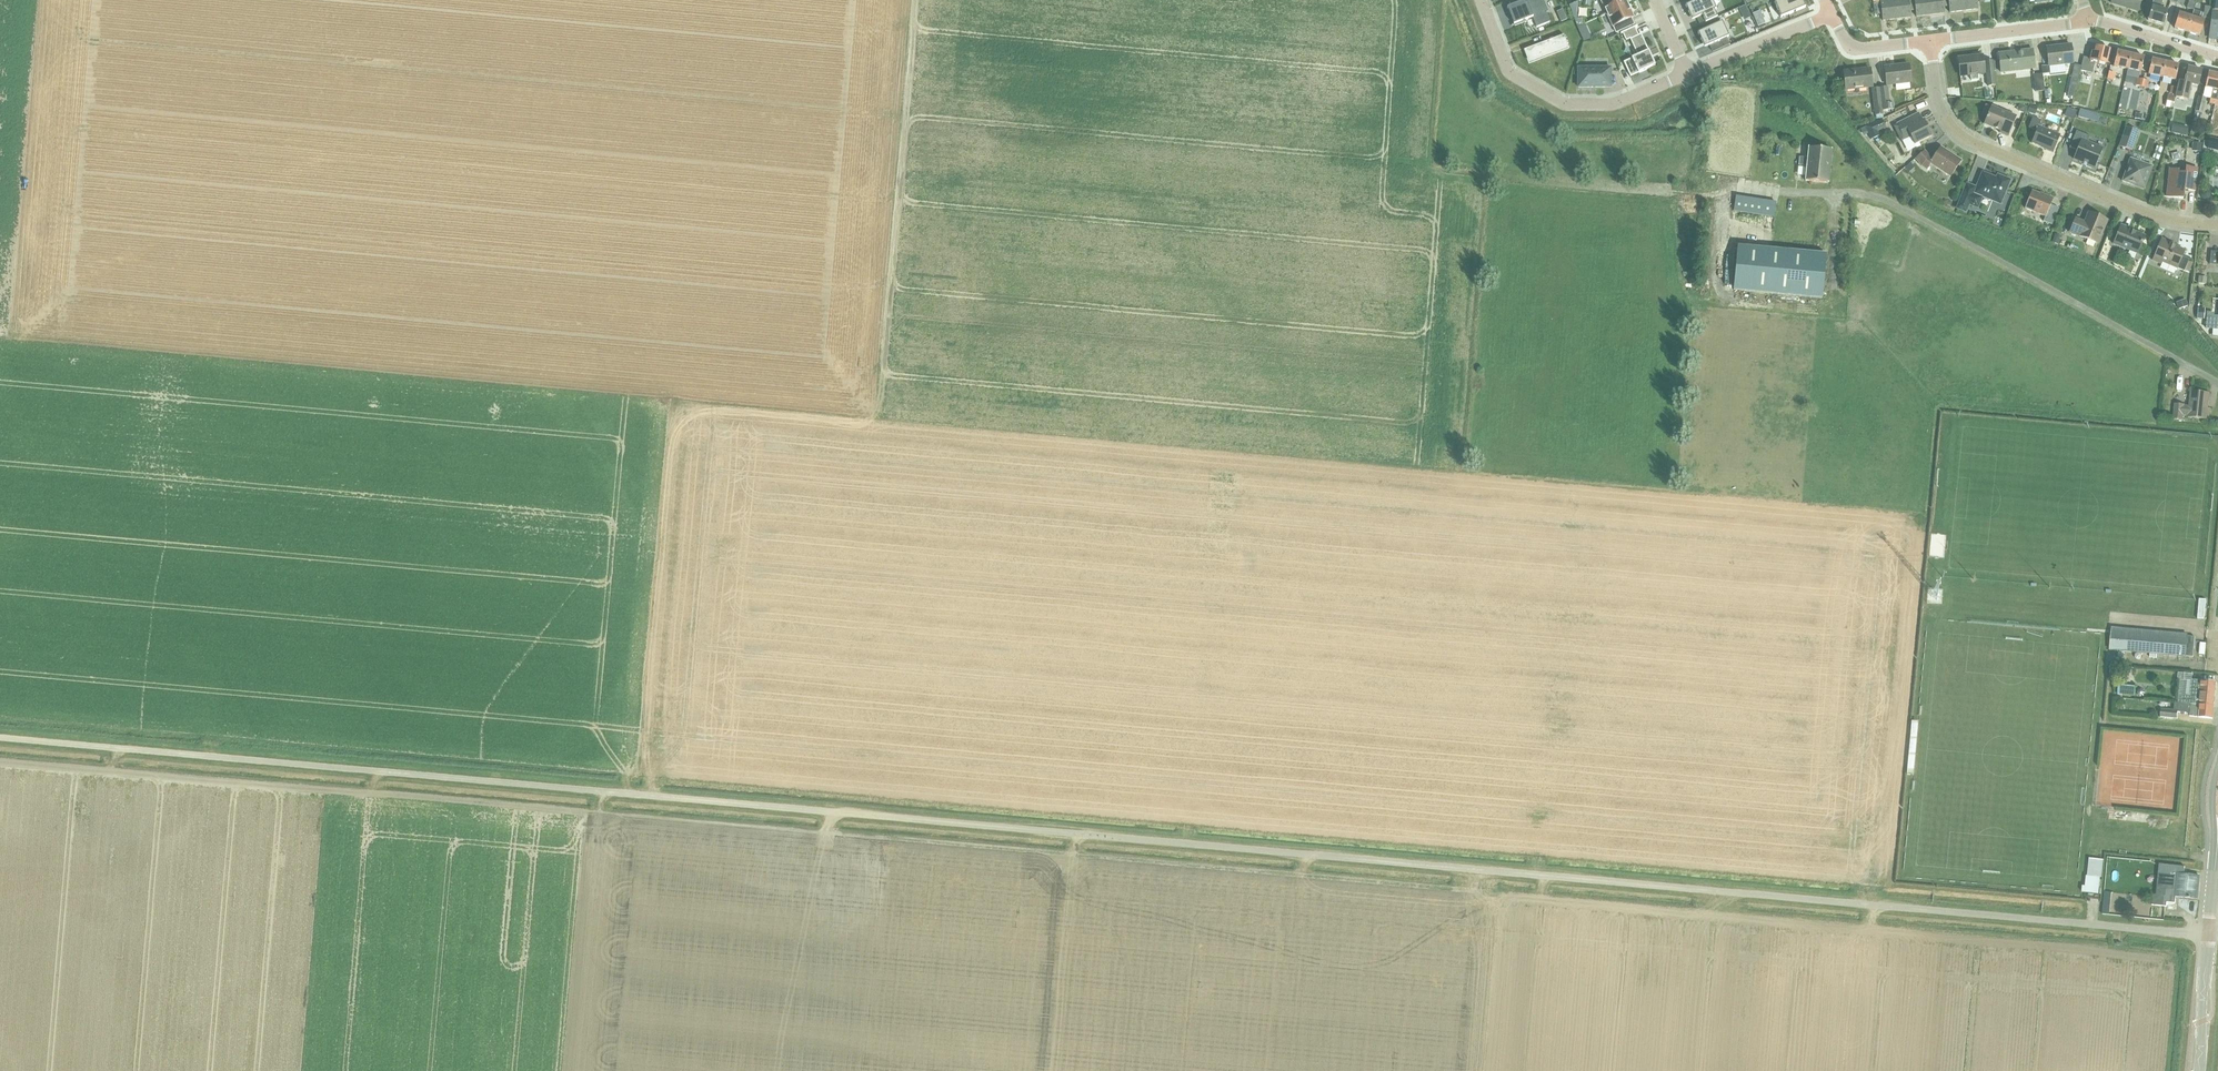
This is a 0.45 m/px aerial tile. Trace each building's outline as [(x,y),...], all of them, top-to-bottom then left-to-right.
[(1526,0),(1514,5),(1510,7),(1507,8),(1508,9),(1511,16),(1513,15),(1517,23),(1517,24),(1522,21),(1525,21),(1526,20),(1533,17),(1535,23),(1537,27),(1550,22),(1548,18),(1546,13),(1548,12),(1543,0),(1525,0),(1526,0)] [(1628,4),(1626,0),(1601,0),(1607,13),(1628,4)] [(1685,6),(1689,13),(1692,20),(1695,19),(1703,15),(1706,22),(1706,23),(1714,19),(1715,18),(1717,18),(1717,17),(1716,14),(1714,10),(1716,9),(1712,0),(1698,0),(1686,6),(1685,6)] [(1776,2),(1774,3),(1781,18),(1805,8),(1802,0),(1775,0),(1776,2)] [(1874,8),(1875,15),(1882,14),(1883,21),(1897,19),(1895,0),(1889,0),(1881,1),(1881,0),(1873,0),(1874,8)] [(1897,19),(1911,17),(1910,10),(1913,10),(1912,0),(1895,0),(1897,19)] [(1913,10),(1916,9),(1917,17),(1931,15),(1929,0),(1912,0),(1913,10)] [(1931,15),(1945,13),(1944,6),(1946,6),(1946,0),(1929,0),(1931,15)] [(1946,6),(1950,5),(1951,13),(1964,11),(1963,0),(1946,0),(1946,6)] [(1964,11),(1978,9),(1977,2),(1984,1),(1984,0),(1963,0),(1964,11)] [(2111,3),(2138,11),(2141,0),(2112,0),(2111,3)] [(2168,12),(2160,9),(2163,0),(2154,0),(2148,20),(2164,25),(2168,12)] [(2187,8),(2193,10),(2196,1),(2192,0),(2189,0),(2187,8)] [(1628,4),(1607,13),(1616,33),(1634,25),(1631,18),(1633,17),(1628,4)] [(1745,6),(1739,9),(1742,14),(1748,12),(1745,6)] [(2211,19),(2212,11),(2213,8),(2205,7),(2204,18),(2211,19)] [(2192,17),(2187,32),(2200,36),(2205,21),(2203,21),(2200,19),(2202,12),(2194,10),(2192,17)] [(1765,23),(1760,11),(1753,14),(1758,26),(1765,23)] [(2212,11),(2211,19),(2209,37),(2217,38),(2217,12),(2212,11)] [(2187,32),(2192,17),(2179,13),(2175,28),(2187,32)] [(1701,31),(1698,33),(1701,39),(1703,43),(1705,47),(1707,46),(1708,46),(1709,45),(1716,43),(1720,41),(1720,42),(1722,46),(1723,48),(1730,45),(1728,41),(1727,38),(1729,37),(1726,30),(1722,22),(1716,25),(1714,26),(1705,30),(1701,31)] [(1645,46),(1643,42),(1640,36),(1641,35),(1641,34),(1640,35),(1639,35),(1638,35),(1635,29),(1635,28),(1637,27),(1638,27),(1637,26),(1621,33),(1621,34),(1623,33),(1623,35),(1626,41),(1630,39),(1630,40),(1631,40),(1632,40),(1633,41),(1639,55),(1636,57),(1632,59),(1624,62),(1625,64),(1627,70),(1631,77),(1639,73),(1655,66),(1653,60),(1652,61),(1650,58),(1645,46)] [(1589,32),(1582,35),(1585,42),(1592,39),(1589,32)] [(1569,48),(1566,41),(1564,35),(1524,50),(1526,56),(1529,63),(1535,61),(1547,56),(1569,48)] [(2047,48),(2049,65),(2073,62),(2071,45),(2047,48)] [(2083,57),(2081,66),(2080,71),(2093,74),(2095,62),(2106,65),(2110,50),(2096,46),(2095,53),(2092,52),(2090,59),(2083,57)] [(2001,72),(2035,68),(2033,50),(1999,53),(2001,72)] [(2127,69),(2131,54),(2117,51),(2114,66),(2127,69)] [(2144,57),(2131,54),(2127,69),(2141,72),(2144,57)] [(1982,56),(1958,59),(1960,76),(1971,75),(1971,80),(1978,79),(1978,74),(1984,73),(1982,56)] [(2162,77),(2165,62),(2152,59),(2148,74),(2162,77)] [(1988,87),(1995,86),(1992,61),(1985,62),(1988,87)] [(2179,65),(2165,62),(2162,77),(2175,80),(2179,65)] [(1885,67),(1887,85),(1911,82),(1909,64),(1885,67)] [(2075,64),(2070,84),(2076,86),(2080,71),(2081,66),(2078,65),(2075,64)] [(2050,73),(2049,65),(2041,66),(2042,74),(2050,73)] [(1578,68),(1578,87),(1611,87),(1611,68),(1578,68)] [(2179,81),(2178,88),(2176,95),(2176,97),(2187,100),(2191,84),(2198,86),(2202,71),(2188,68),(2185,82),(2179,81)] [(1846,90),(1872,86),(1870,69),(1844,72),(1846,90)] [(2217,92),(2217,74),(2209,72),(2205,88),(2212,89),(2210,96),(2211,96),(2209,103),(2215,105),(2217,92)] [(2034,75),(2036,92),(2044,91),(2043,74),(2034,75)] [(2070,84),(2067,95),(2074,97),(2076,86),(2070,84)] [(1880,88),(1883,111),(1894,110),(1893,103),(1889,103),(1887,87),(1880,88)] [(1883,111),(1880,88),(1872,89),(1875,116),(1883,115),(1882,111),(1883,111)] [(2173,109),(2176,97),(2168,95),(2166,107),(2173,109)] [(2198,96),(2195,111),(2202,113),(2206,98),(2198,96)] [(2020,104),(2017,111),(2024,113),(2026,107),(2020,104)] [(2030,105),(2027,111),(2034,114),(2037,108),(2030,105)] [(1987,106),(1983,114),(1987,116),(1984,124),(2001,131),(2000,133),(2008,136),(2016,117),(1991,106),(1991,107),(1987,106)] [(2078,117),(2088,120),(2090,112),(2080,110),(2078,117)] [(1919,113),(1897,124),(1905,140),(1911,137),(1915,145),(1932,136),(1923,120),(1922,120),(1919,113)] [(2060,135),(2039,127),(2042,121),(2032,117),(2028,128),(2036,131),(2031,143),(2046,149),(2053,153),(2060,135)] [(1879,131),(1887,128),(1882,119),(1865,126),(1871,139),(1880,136),(1879,131)] [(2172,126),(2170,133),(2178,134),(2186,136),(2188,129),(2180,127),(2172,126)] [(2139,131),(2126,127),(2119,147),(2131,152),(2136,139),(2139,131)] [(2076,131),(2069,148),(2077,150),(2073,159),(2087,164),(2086,166),(2094,170),(2102,151),(2091,146),(2091,147),(2088,142),(2090,136),(2076,131)] [(2208,149),(2211,149),(2217,151),(2217,140),(2214,139),(2210,138),(2208,149)] [(2193,142),(2192,151),(2201,152),(2202,143),(2193,142)] [(2154,159),(2158,145),(2151,144),(2147,157),(2154,159)] [(1925,151),(1915,159),(1921,166),(1927,169),(1930,164),(1950,177),(1961,160),(1941,147),(1933,159),(1930,157),(1925,151)] [(1799,165),(1807,166),(1806,181),(1829,183),(1832,150),(1809,148),(1808,158),(1800,157),(1799,165)] [(2130,159),(2122,181),(2133,185),(2134,184),(2145,188),(2148,179),(2152,168),(2143,165),(2144,163),(2130,159)] [(1910,163),(1905,167),(1908,172),(1914,168),(1910,163)] [(2169,169),(2166,197),(2183,199),(2184,189),(2195,191),(2198,169),(2186,167),(2185,174),(2178,173),(2178,170),(2169,169)] [(1962,196),(1957,208),(1965,212),(1969,204),(1978,207),(1980,200),(1982,196),(1984,199),(1988,201),(1992,200),(2000,204),(2002,199),(2010,180),(2003,177),(2001,181),(1983,173),(1976,188),(1967,185),(1963,194),(1962,196)] [(2045,196),(2032,191),(2025,208),(2045,216),(2043,221),(2052,225),(2059,208),(2051,205),(2053,198),(2046,195),(2045,196)] [(1774,217),(1776,203),(1736,197),(1734,210),(1774,217)] [(2075,219),(2070,232),(2097,243),(2106,220),(2090,213),(2086,223),(2075,219)] [(2046,225),(2043,233),(2049,236),(2052,228),(2046,225)] [(2121,226),(2113,244),(2138,253),(2145,237),(2129,230),(2129,229),(2121,226)] [(2055,235),(2053,239),(2052,242),(2058,244),(2059,241),(2060,237),(2055,235)] [(2177,268),(2184,271),(2189,259),(2182,256),(2185,251),(2169,244),(2169,242),(2162,239),(2153,260),(2161,263),(2161,262),(2177,268)] [(1822,298),(1826,254),(1738,246),(1734,290),(1822,298)] [(2178,308),(2187,305),(2185,300),(2177,303),(2178,308)] [(2208,313),(2207,328),(2214,329),(2213,335),(2217,336),(2217,316),(2213,316),(2214,313),(2208,313)] [(2209,420),(2211,409),(2208,408),(2210,393),(2191,391),(2189,407),(2185,406),(2185,405),(2175,404),(2174,419),(2183,420),(2184,416),(2188,416),(2188,418),(2209,420)] [(2201,599),(2199,618),(2205,619),(2207,600),(2201,599)] [(2112,630),(2110,650),(2117,650),(2117,651),(2150,653),(2150,658),(2157,658),(2157,654),(2179,656),(2193,657),(2195,637),(2119,631),(2112,630)] [(2200,705),(2214,706),(2216,682),(2195,680),(2193,696),(2183,695),(2182,703),(2193,705),(2193,704),(2200,705)] [(2114,687),(2115,697),(2132,695),(2131,685),(2114,687)] [(2193,705),(2182,703),(2175,703),(2174,710),(2161,709),(2160,717),(2177,719),(2178,712),(2187,713),(2187,714),(2190,714),(2190,716),(2199,717),(2213,719),(2214,706),(2200,705),(2193,704),(2193,705)] [(2153,894),(2152,905),(2154,905),(2166,907),(2167,903),(2175,903),(2176,897),(2197,899),(2199,876),(2184,875),(2185,867),(2169,865),(2160,864),(2159,873),(2157,895),(2153,894)] [(2083,886),(2082,892),(2099,894),(2101,877),(2087,876),(2086,886),(2083,886)]
